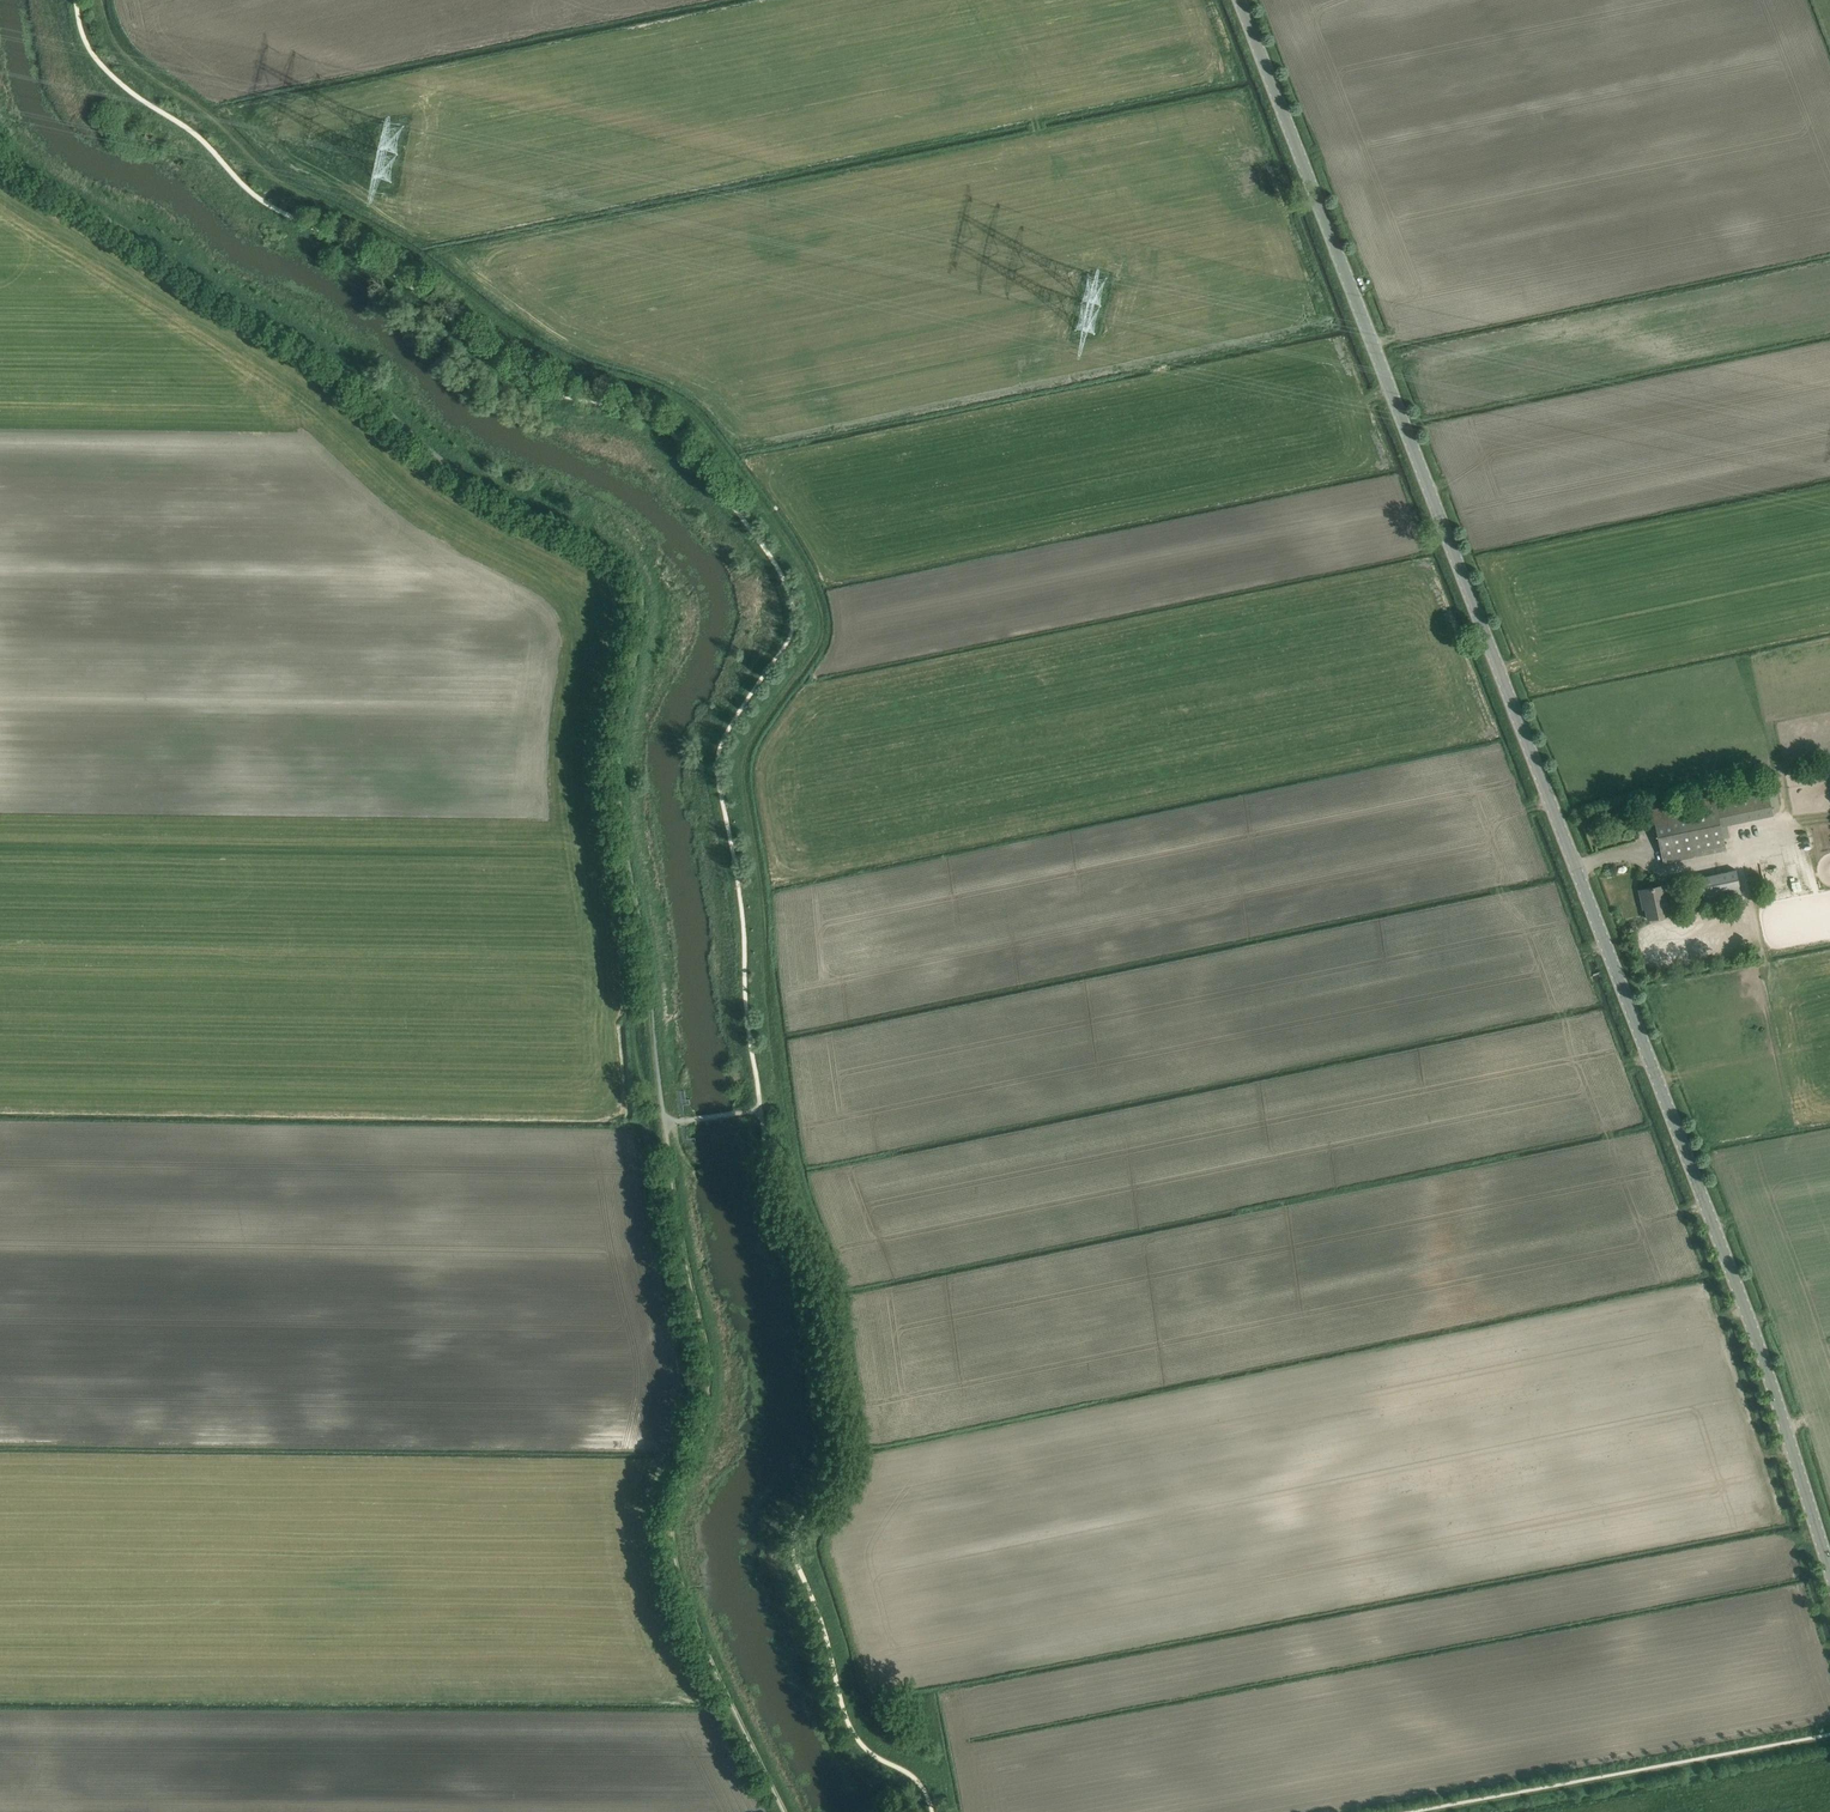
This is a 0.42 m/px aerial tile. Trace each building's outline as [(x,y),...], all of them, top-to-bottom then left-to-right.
[(1775,783),(1715,796),(1652,810),(1663,863),(1727,850),(1722,826),(1774,815),(1773,809),(1780,807),(1775,783)] [(1743,898),(1738,871),(1700,879),(1705,906),(1743,898)] [(1670,915),(1663,885),(1639,890),(1642,902),(1644,901),(1648,919),(1670,915)]
